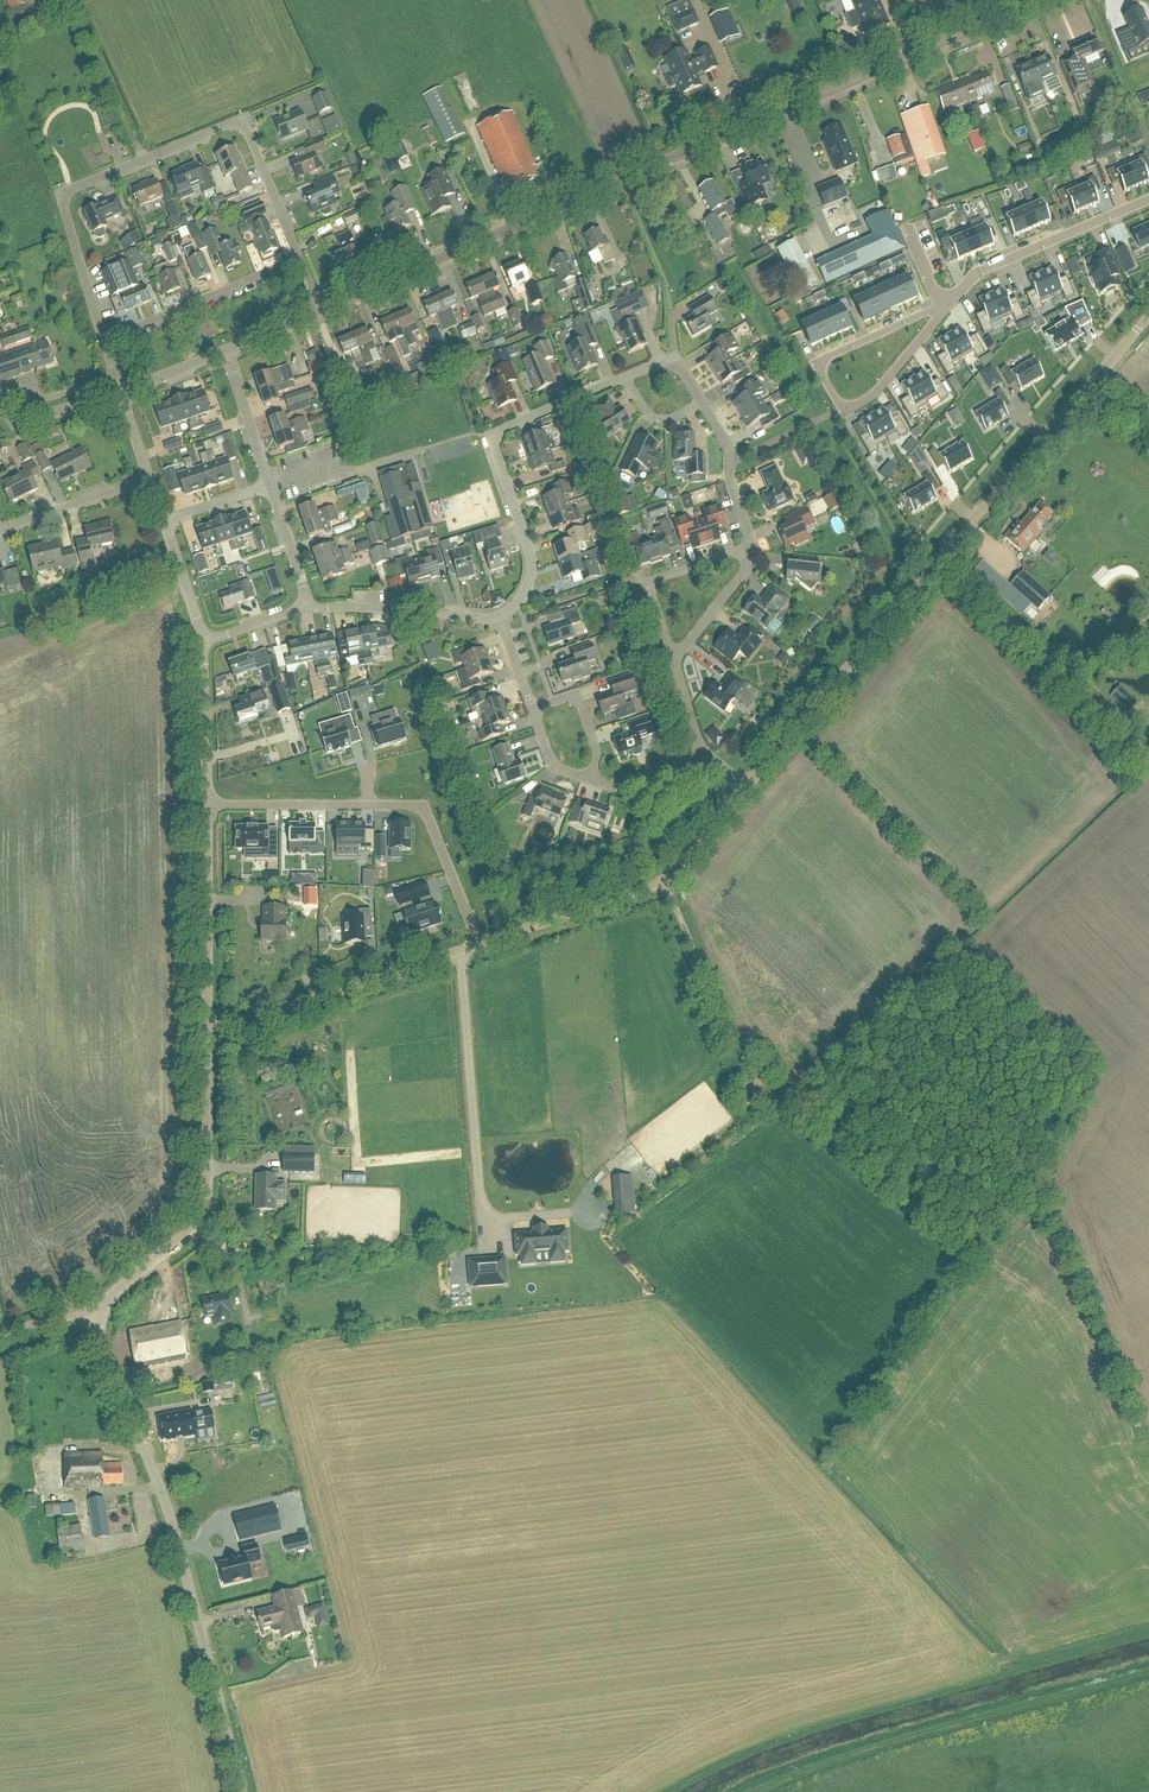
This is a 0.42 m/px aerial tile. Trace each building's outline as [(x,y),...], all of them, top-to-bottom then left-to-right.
[(27,0),(6,0),(11,13),(12,12),(16,21),(42,10),(38,1),(29,5),(27,0)] [(889,25),(878,0),(850,0),(856,13),(846,17),(852,30),(862,26),(866,35),(889,25)] [(689,1),(668,10),(672,19),(671,20),(678,35),(700,25),(693,10),(689,1)] [(1113,38),(1121,57),(1148,45),(1148,38),(1138,11),(1119,19),(1125,33),(1113,38)] [(726,12),(712,18),(723,43),(737,37),(726,12)] [(1080,61),(1082,61),(1099,54),(1092,38),(1070,48),(1073,57),(1061,62),(1063,68),(1075,95),(1092,88),(1080,61)] [(626,50),(617,54),(625,71),(634,68),(626,50)] [(704,76),(718,70),(710,50),(696,56),(697,60),(690,63),(686,52),(665,61),(672,77),(668,79),(667,82),(670,89),(673,90),(677,88),(681,98),(700,89),(695,76),(702,72),(704,76)] [(1031,64),(1044,95),(1060,88),(1046,58),(1031,64)] [(1044,95),(1031,64),(1016,71),(1029,101),(1044,95)] [(961,84),(960,84),(961,85),(962,85),(969,102),(993,92),(987,75),(986,76),(984,75),(980,77),(979,78),(972,81),(971,78),(960,83),(961,84)] [(943,113),(969,102),(962,85),(961,85),(960,84),(954,87),(953,85),(936,93),(943,113)] [(1019,111),(1009,86),(1000,90),(1006,105),(1002,107),(1006,116),(1019,111)] [(464,135),(442,89),(423,98),(445,144),(464,135)] [(327,95),(313,100),(320,115),(333,110),(327,95)] [(1148,104),(1148,102),(1146,95),(1139,98),(1143,107),(1148,104)] [(945,156),(932,118),(926,120),(923,109),(900,117),(917,166),(945,156)] [(982,117),(979,109),(972,112),(975,119),(982,117)] [(334,111),(326,114),(329,120),(336,117),(334,111)] [(282,141),(309,130),(301,112),(275,123),(282,141)] [(512,113),(477,128),(501,182),(504,181),(508,192),(537,179),(532,169),(535,167),(512,113)] [(1036,115),(1026,120),(1031,132),(1041,128),(1036,115)] [(1018,130),(1027,129),(1026,116),(1016,117),(1018,130)] [(856,165),(841,127),(824,134),(828,145),(825,146),(836,173),(856,165)] [(431,147),(437,143),(429,128),(423,131),(431,147)] [(985,148),(978,131),(970,135),(973,141),(969,143),(973,153),(985,148)] [(1086,147),(1080,134),(1073,137),(1079,150),(1086,147)] [(895,166),(913,160),(906,136),(899,138),(887,142),(895,166)] [(400,161),(409,157),(400,139),(392,143),(400,161)] [(292,164),(298,180),(321,171),(314,155),(326,150),(323,142),(305,149),(308,157),(292,164)] [(1030,143),(1017,148),(1020,156),(1034,152),(1030,143)] [(240,162),(235,149),(217,156),(226,178),(232,176),(240,195),(253,190),(241,161),(240,162)] [(392,152),(385,155),(388,161),(394,158),(392,152)] [(1145,156),(1126,164),(1136,189),(1148,184),(1143,172),(1148,170),(1148,166),(1145,156)] [(747,210),(762,203),(767,201),(760,186),(762,187),(768,184),(769,182),(765,173),(766,173),(765,171),(764,171),(760,160),(740,169),(747,185),(738,189),(747,210)] [(1119,183),(1124,194),(1136,189),(1126,164),(1107,173),(1112,186),(1119,183)] [(204,195),(215,190),(207,171),(199,174),(196,165),(186,169),(186,171),(171,177),(179,195),(200,186),(204,195)] [(893,166),(876,172),(879,184),(897,178),(893,166)] [(422,191),(427,202),(433,216),(451,209),(445,194),(453,190),(444,171),(428,178),(432,187),(422,191)] [(313,215),(321,212),(323,216),(326,217),(330,215),(331,212),(330,208),(336,206),(332,197),(340,194),(333,178),(318,185),(321,192),(307,198),(309,204),(308,204),(313,215)] [(1093,194),(1100,191),(1094,178),(1087,181),(1088,183),(1077,188),(1076,186),(1075,186),(1086,211),(1098,205),(1093,194)] [(815,189),(823,208),(846,198),(838,179),(815,189)] [(156,181),(133,191),(140,207),(162,198),(165,205),(173,202),(166,184),(158,187),(156,181)] [(731,202),(725,206),(713,183),(699,190),(712,214),(713,213),(715,216),(705,222),(718,246),(729,240),(717,219),(726,214),(729,220),(738,215),(731,202)] [(690,210),(696,207),(685,184),(678,187),(690,210)] [(1062,207),(1069,204),(1074,216),(1086,211),(1075,186),(1056,194),(1062,207)] [(388,234),(394,231),(394,233),(410,227),(405,216),(415,212),(405,189),(392,195),(397,206),(385,211),(389,219),(383,221),(388,234)] [(108,228),(105,221),(113,218),(113,219),(124,214),(118,199),(105,205),(99,208),(98,207),(85,213),(94,234),(95,234),(97,239),(100,240),(105,238),(106,235),(104,230),(108,228)] [(231,209),(227,200),(216,204),(220,214),(231,209)] [(1038,228),(1050,223),(1041,204),(1029,209),(1038,228)] [(261,205),(241,213),(249,230),(252,229),(264,258),(271,255),(271,253),(277,250),(266,222),(263,224),(260,218),(266,216),(261,205)] [(1029,209),(1028,206),(1016,211),(1017,214),(1025,234),(1038,228),(1029,209)] [(359,211),(343,218),(347,227),(363,220),(359,211)] [(887,212),(865,222),(873,238),(816,264),(826,286),(904,250),(887,212)] [(1025,234),(1017,214),(1005,219),(1013,239),(1025,234)] [(779,222),(766,229),(772,240),(785,233),(779,222)] [(207,249),(202,236),(201,236),(196,225),(186,229),(189,238),(191,237),(192,240),(194,239),(200,252),(207,249)] [(1140,250),(1148,246),(1148,225),(1132,232),(1140,250)] [(971,227),(959,233),(969,258),(982,252),(973,233),(971,227)] [(985,228),(973,233),(982,252),(993,247),(985,228)] [(238,248),(235,249),(233,244),(223,248),(220,241),(221,240),(217,230),(202,236),(207,249),(211,258),(219,255),(225,270),(226,270),(227,271),(228,272),(233,270),(233,268),(233,267),(241,264),(237,256),(241,254),(238,248)] [(605,239),(603,240),(599,230),(583,237),(591,254),(597,251),(603,265),(615,260),(605,239)] [(945,232),(936,236),(943,252),(951,249),(957,263),(969,258),(959,233),(947,238),(945,232)] [(363,262),(350,233),(336,239),(341,251),(331,256),(339,273),(363,262)] [(168,239),(167,236),(151,242),(153,249),(162,245),(161,243),(168,239)] [(794,241),(777,251),(800,292),(817,283),(794,241)] [(171,244),(163,247),(170,263),(178,260),(171,244)] [(204,283),(203,281),(211,277),(203,257),(198,259),(193,247),(184,251),(189,263),(188,263),(197,283),(198,283),(199,285),(204,283)] [(1115,252),(1120,263),(1129,259),(1124,248),(1115,252)] [(760,258),(768,255),(765,249),(757,252),(760,258)] [(128,264),(111,271),(101,275),(112,301),(111,301),(117,316),(151,302),(145,288),(139,290),(131,271),(143,266),(137,252),(125,256),(128,264)] [(1090,270),(1089,270),(1093,278),(1090,279),(1094,287),(1096,286),(1100,295),(1106,292),(1107,294),(1115,291),(1114,289),(1116,288),(1112,279),(1118,277),(1119,276),(1118,276),(1116,269),(1108,252),(1095,257),(1099,266),(1090,270)] [(552,281),(558,294),(568,290),(565,283),(575,279),(566,256),(564,257),(563,256),(558,258),(558,260),(552,262),(553,264),(551,265),(550,267),(550,269),(551,271),(552,273),(554,273),(556,273),(559,279),(552,281)] [(512,265),(513,267),(505,271),(513,290),(524,286),(531,306),(540,303),(534,282),(528,284),(521,264),(520,262),(512,265)] [(889,262),(884,265),(887,271),(892,269),(889,262)] [(171,274),(168,265),(155,270),(162,288),(164,287),(167,295),(180,290),(174,273),(171,274)] [(887,271),(884,265),(879,267),(882,274),(887,271)] [(1052,269),(1041,273),(1051,297),(1061,292),(1065,301),(1074,297),(1066,278),(1058,281),(1052,269)] [(1034,292),(1025,295),(1034,314),(1043,310),(1040,305),(1052,299),(1051,297),(1041,273),(1028,279),(1034,292)] [(864,274),(858,277),(861,283),(867,281),(864,274)] [(495,275),(480,281),(495,314),(505,310),(499,295),(496,297),(494,292),(501,289),(495,275)] [(856,286),(861,283),(858,277),(853,279),(856,286)] [(907,278),(893,284),(903,306),(916,300),(907,278)] [(495,314),(480,281),(465,288),(471,302),(479,299),(481,303),(478,305),(484,319),(495,314)] [(711,285),(711,286),(715,292),(723,288),(719,281),(711,285)] [(584,282),(574,284),(583,312),(593,309),(584,282)] [(208,295),(221,292),(218,284),(206,287),(208,295)] [(890,312),(903,306),(893,284),(880,290),(890,312)] [(629,286),(607,294),(609,299),(631,291),(629,286)] [(880,290),(867,296),(877,318),(890,312),(880,290)] [(990,295),(1001,321),(1012,317),(1015,322),(1024,319),(1016,299),(1008,303),(1002,290),(990,295)] [(824,292),(818,295),(821,301),(827,299),(824,292)] [(446,319),(451,330),(458,327),(451,310),(458,307),(452,293),(438,300),(444,313),(446,319)] [(821,301),(818,295),(813,297),(816,304),(821,301)] [(1001,321),(990,295),(978,300),(983,313),(975,317),(983,336),(993,332),(990,326),(1001,321)] [(801,303),(798,296),(792,299),(796,306),(801,303)] [(863,324),(877,318),(867,296),(853,303),(863,324)] [(707,318),(718,312),(709,298),(689,310),(693,317),(684,322),(693,338),(712,327),(707,318)] [(444,313),(438,300),(423,306),(429,319),(435,317),(438,322),(437,322),(442,334),(451,330),(446,319),(444,313)] [(616,310),(623,327),(616,330),(621,342),(624,341),(629,354),(647,346),(640,331),(642,331),(638,321),(635,315),(641,313),(636,302),(616,310)] [(1059,327),(1044,336),(1054,352),(1079,338),(1074,331),(1090,321),(1082,302),(1064,310),(1054,314),(1059,327)] [(827,314),(837,336),(851,330),(841,308),(827,314)] [(524,326),(517,309),(508,313),(515,330),(524,326)] [(396,319),(401,332),(416,326),(410,312),(396,319)] [(814,320),(824,342),(837,336),(827,314),(814,320)] [(479,315),(471,319),(477,332),(485,329),(479,315)] [(598,346),(591,329),(586,317),(574,323),(573,321),(565,324),(567,328),(573,325),(581,343),(568,349),(579,375),(589,370),(598,366),(590,349),(598,346)] [(401,332),(396,319),(381,325),(387,339),(388,339),(390,346),(397,343),(400,352),(408,349),(404,338),(401,332)] [(824,342),(814,320),(801,327),(810,348),(824,342)] [(428,333),(435,349),(444,345),(438,329),(428,333)] [(948,336),(963,360),(973,354),(976,359),(985,354),(974,337),(967,341),(960,329),(948,336)] [(1,339),(4,348),(32,339),(29,330),(1,339)] [(368,331),(353,337),(365,368),(374,365),(369,355),(376,352),(373,345),(368,331)] [(427,332),(419,336),(425,348),(432,345),(427,332)] [(404,338),(408,349),(416,346),(411,334),(404,338)] [(486,353),(505,344),(501,335),(492,340),(493,342),(483,347),(486,353)] [(707,361),(714,373),(735,361),(731,354),(739,349),(731,336),(713,347),(717,354),(707,361)] [(963,360),(948,336),(937,342),(944,355),(936,359),(947,377),(956,372),(952,366),(963,360)] [(365,368),(353,337),(338,343),(344,357),(352,353),(354,360),(353,360),(358,371),(365,368)] [(983,342),(988,349),(994,346),(990,338),(983,342)] [(31,373),(30,371),(35,369),(36,370),(54,364),(46,342),(0,358),(0,381),(1,383),(20,377),(19,375),(25,372),(26,374),(31,373)] [(553,359),(547,344),(535,349),(538,357),(524,363),(536,393),(555,385),(545,362),(553,359)] [(393,347),(385,351),(393,370),(402,366),(393,347)] [(317,352),(308,356),(311,363),(320,359),(317,352)] [(993,358),(991,355),(979,362),(983,369),(993,358)] [(338,356),(330,359),(336,372),(344,369),(338,356)] [(456,358),(441,365),(444,373),(460,366),(456,358)] [(322,361),(307,366),(311,376),(325,371),(322,361)] [(735,361),(714,373),(721,385),(732,379),(736,385),(751,376),(746,367),(744,366),(740,365),(738,367),(735,361)] [(1015,383),(1020,391),(1043,377),(1033,361),(1010,374),(1007,368),(1000,372),(1009,387),(1015,383)] [(292,367),(298,382),(309,378),(303,363),(292,367)] [(498,383),(489,387),(499,409),(517,401),(510,385),(518,381),(511,366),(494,373),(498,383)] [(288,367),(255,379),(260,393),(293,382),(288,367)] [(772,383),(778,379),(781,378),(775,367),(772,369),(766,372),(772,383)] [(365,368),(360,370),(363,378),(369,375),(366,368),(365,369),(365,368)] [(984,379),(994,373),(991,368),(981,374),(984,379)] [(923,373),(912,379),(927,404),(937,398),(940,403),(949,398),(938,380),(930,385),(923,373)] [(302,392),(313,386),(309,378),(298,384),(302,392)] [(928,406),(927,404),(912,379),(900,386),(908,398),(900,403),(911,421),(919,415),(917,412),(928,406)] [(396,381),(388,384),(391,391),(399,387),(396,381)] [(296,389),(293,382),(260,393),(265,408),(280,403),(277,396),(296,389)] [(741,416),(762,404),(759,397),(764,394),(757,382),(741,391),(745,397),(733,404),(736,410),(738,410),(741,416)] [(314,398),(311,390),(285,399),(287,407),(301,403),(314,398)] [(994,395),(998,401),(975,415),(985,432),(1008,418),(1003,410),(1010,407),(1001,391),(994,395)] [(187,397),(198,430),(204,428),(201,420),(199,420),(198,417),(210,413),(203,392),(187,397)] [(333,394),(328,395),(332,409),(330,409),(332,417),(339,415),(333,394)] [(171,403),(178,424),(190,420),(191,423),(189,424),(191,432),(198,430),(187,397),(170,402),(171,403)] [(608,437),(629,424),(620,409),(616,412),(608,400),(594,409),(602,421),(599,422),(608,437)] [(171,403),(155,408),(162,430),(174,425),(175,429),(173,429),(176,437),(182,435),(178,424),(171,403)] [(301,403),(287,407),(290,415),(304,411),(301,403)] [(762,404),(741,416),(745,423),(744,423),(747,429),(760,422),(764,429),(779,420),(772,407),(766,410),(762,404)] [(882,409),(871,416),(886,440),(896,434),(899,440),(908,435),(897,417),(890,421),(884,411),(882,409)] [(571,412),(563,415),(573,444),(581,441),(571,412)] [(860,423),(861,425),(867,435),(859,439),(870,457),(878,452),(877,449),(887,442),(886,440),(871,416),(860,423)] [(274,436),(307,426),(305,419),(287,424),(285,417),(269,422),(274,436)] [(223,432),(220,424),(205,429),(207,437),(223,432)] [(310,433),(307,426),(274,436),(279,451),(285,449),(287,457),(305,451),(301,436),(310,433)] [(553,429),(538,434),(523,439),(530,460),(550,453),(550,452),(556,450),(551,438),(555,436),(553,429)] [(238,458),(233,443),(230,435),(223,438),(226,445),(224,446),(229,462),(238,458)] [(689,477),(706,477),(705,457),(695,457),(694,435),(675,436),(676,451),(675,452),(675,462),(688,462),(689,477)] [(660,449),(661,448),(642,439),(637,450),(631,452),(622,472),(636,478),(633,476),(638,466),(646,469),(647,467),(652,469),(657,468),(659,463),(657,458),(653,456),(657,447),(660,449)] [(183,448),(180,440),(164,445),(167,453),(183,448)] [(912,450),(917,444),(912,440),(907,446),(912,450)] [(972,460),(962,443),(939,457),(935,451),(929,455),(938,470),(944,466),(949,474),(972,460)] [(32,452),(30,453),(33,458),(35,457),(43,473),(52,468),(39,444),(30,448),(32,452)] [(25,463),(33,458),(30,453),(26,446),(18,450),(25,463)] [(807,448),(799,452),(808,468),(816,464),(807,448)] [(52,466),(60,483),(91,468),(82,451),(52,466)] [(217,486),(233,481),(226,459),(214,463),(213,460),(215,460),(212,452),(206,454),(217,486)] [(554,466),(550,453),(530,460),(534,473),(550,468),(552,475),(566,470),(564,462),(554,466)] [(205,466),(194,470),(201,492),(218,487),(217,486),(206,454),(200,456),(202,464),(204,463),(205,466)] [(194,470),(190,459),(184,461),(187,469),(189,469),(190,472),(178,476),(185,497),(201,492),(194,470)] [(573,465),(576,474),(589,470),(586,460),(573,465)] [(26,463),(14,469),(18,476),(1,484),(11,504),(38,491),(32,480),(40,477),(34,463),(28,466),(26,463)] [(384,519),(391,542),(433,530),(432,528),(426,505),(420,485),(419,486),(415,474),(408,477),(405,468),(405,467),(405,466),(378,474),(379,474),(392,517),(384,519)] [(769,513),(793,502),(785,485),(784,485),(776,468),(761,475),(769,492),(761,496),(769,513)] [(173,469),(164,472),(172,494),(181,491),(173,469)] [(886,480),(890,475),(883,470),(879,475),(886,480)] [(903,498),(913,515),(936,501),(932,493),(938,489),(929,474),(923,478),(926,484),(903,498)] [(543,499),(547,512),(569,504),(567,498),(573,496),(569,483),(555,488),(557,495),(543,499)] [(328,502),(349,495),(346,487),(326,494),(328,502)] [(814,494),(804,499),(807,506),(817,502),(814,494)] [(831,496),(823,500),(830,513),(838,509),(836,505),(831,496)] [(615,518),(630,513),(625,497),(610,502),(615,518)] [(671,504),(673,511),(683,508),(681,500),(671,504)] [(538,501),(530,507),(534,512),(542,506),(538,501)] [(547,512),(551,524),(554,531),(582,522),(577,509),(572,511),(569,504),(547,512)] [(299,510),(304,525),(337,514),(334,507),(317,513),(314,505),(299,510)] [(1041,535),(1037,532),(1052,516),(1040,505),(1020,527),(1017,524),(1004,540),(1022,556),(1041,535)] [(656,522),(670,516),(667,508),(653,513),(656,522)] [(706,521),(699,523),(707,546),(721,542),(717,530),(725,527),(719,510),(704,515),(706,521)] [(783,521),(787,529),(778,533),(786,549),(794,545),(796,548),(809,542),(803,530),(814,525),(807,510),(783,521)] [(588,523),(605,518),(603,512),(598,514),(597,512),(586,516),(588,523)] [(228,519),(239,551),(246,549),(243,541),(241,542),(240,539),(251,535),(244,513),(229,519),(228,519)] [(337,514),(304,525),(309,540),(324,534),(321,527),(339,521),(337,514)] [(693,551),(707,546),(699,523),(691,526),(688,517),(674,522),(681,542),(689,539),(693,551)] [(239,551),(228,519),(229,519),(228,518),(212,524),(220,545),(231,541),(232,545),(230,545),(233,553),(239,551)] [(657,539),(649,542),(657,563),(663,561),(662,560),(671,557),(665,539),(673,536),(668,520),(659,523),(661,529),(655,531),(657,539)] [(111,525),(109,525),(109,524),(85,529),(88,540),(76,543),(81,564),(92,561),(90,550),(114,545),(111,533),(113,533),(115,531),(113,526),(111,525)] [(224,557),(220,545),(212,524),(196,530),(204,551),(215,547),(216,550),(214,551),(217,559),(224,557)] [(349,524),(330,531),(333,538),(352,531),(349,524)] [(581,557),(581,556),(577,546),(590,542),(588,536),(599,533),(596,524),(580,528),(581,532),(571,535),(573,543),(554,548),(559,564),(581,557)] [(378,525),(366,528),(372,547),(384,544),(378,525)] [(499,527),(473,535),(476,547),(484,544),(488,557),(486,558),(491,572),(507,567),(503,553),(501,553),(498,540),(502,539),(499,527)] [(253,531),(261,553),(269,550),(261,529),(253,531)] [(651,565),(657,563),(649,542),(642,544),(638,534),(632,536),(631,533),(622,536),(628,552),(636,549),(642,567),(650,564),(651,565)] [(430,538),(432,547),(439,545),(437,536),(430,538)] [(678,536),(669,538),(672,549),(681,547),(678,536)] [(445,562),(448,561),(455,559),(461,581),(475,577),(468,550),(459,553),(457,544),(450,546),(449,541),(440,544),(445,562)] [(77,567),(72,548),(59,551),(57,542),(28,549),(35,575),(56,569),(57,572),(77,567)] [(389,552),(397,550),(395,542),(387,545),(389,552)] [(318,568),(356,555),(353,548),(338,553),(335,545),(313,553),(318,568)] [(385,548),(370,552),(374,567),(389,563),(385,548)] [(427,559),(419,562),(425,582),(440,578),(437,568),(444,566),(439,549),(425,553),(427,559)] [(581,557),(559,564),(564,579),(581,574),(583,581),(601,576),(596,561),(591,562),(589,554),(581,556),(581,557)] [(356,555),(318,568),(323,582),(345,575),(342,566),(358,560),(356,555)] [(203,556),(194,559),(200,575),(209,572),(203,556)] [(410,587),(425,582),(419,562),(411,564),(409,558),(395,562),(400,579),(407,577),(410,587)] [(820,586),(822,570),(818,569),(819,561),(794,558),(794,567),(788,566),(786,582),(795,583),(795,580),(811,592),(817,585),(820,586)] [(7,590),(14,589),(16,596),(23,595),(21,587),(23,587),(18,570),(2,574),(0,564),(0,586),(5,584),(7,590)] [(1009,587),(1011,589),(1002,599),(1021,616),(1030,606),(1037,613),(1051,598),(1023,572),(1009,587)] [(255,599),(249,582),(242,584),(231,587),(233,591),(220,596),(225,609),(245,602),(244,602),(255,599)] [(777,615),(789,600),(772,588),(761,603),(755,598),(744,612),(767,630),(778,616),(777,615)] [(581,624),(576,610),(562,615),(565,623),(544,630),(550,647),(574,639),(570,628),(581,624)] [(813,615),(803,628),(811,635),(822,622),(813,615)] [(759,642),(763,636),(751,627),(746,632),(744,630),(737,639),(729,632),(715,650),(732,663),(739,655),(747,662),(761,644),(759,642)] [(374,628),(359,631),(366,666),(373,665),(371,651),(393,647),(390,634),(376,637),(374,628)] [(366,666),(359,631),(344,633),(346,640),(338,642),(342,662),(358,659),(360,667),(366,666)] [(318,639),(325,674),(332,673),(329,660),(337,658),(333,636),(318,639)] [(325,674),(318,639),(303,641),(307,664),(315,662),(319,680),(325,678),(324,674),(325,674)] [(307,664),(303,641),(288,644),(290,655),(284,657),(286,668),(307,664)] [(597,660),(591,645),(571,652),(575,662),(557,668),(563,684),(572,681),(573,684),(590,677),(586,664),(597,660)] [(463,664),(465,670),(466,670),(489,662),(485,650),(470,656),(467,649),(452,654),(456,666),(463,664)] [(250,657),(229,664),(234,681),(263,671),(262,668),(269,665),(265,652),(257,654),(257,655),(250,657)] [(439,653),(430,656),(432,664),(441,661),(439,653)] [(569,655),(556,658),(558,665),(571,662),(569,655)] [(456,673),(459,680),(463,692),(480,686),(478,679),(493,674),(489,662),(466,670),(465,670),(456,673)] [(268,682),(271,688),(283,684),(278,670),(270,673),(273,680),(268,682)] [(734,699),(745,686),(731,675),(724,686),(725,686),(722,689),(716,684),(705,698),(724,713),(735,699),(734,699)] [(626,707),(622,696),(636,691),(631,676),(611,683),(614,693),(597,699),(603,716),(616,711),(619,721),(636,715),(632,704),(626,707)] [(291,710),(282,685),(269,690),(278,714),(291,710)] [(1119,689),(1110,698),(1128,715),(1137,706),(1119,689)] [(258,720),(256,714),(269,710),(263,691),(238,700),(241,709),(235,711),(238,719),(235,720),(237,725),(239,724),(240,725),(258,720)] [(471,724),(476,722),(479,721),(507,711),(502,699),(487,705),(484,696),(468,702),(473,715),(468,717),(471,724)] [(511,723),(507,711),(479,721),(476,722),(480,733),(479,734),(482,743),(505,735),(502,726),(511,723)] [(395,712),(372,718),(375,727),(373,728),(375,736),(373,736),(376,746),(378,745),(379,748),(395,743),(395,745),(404,743),(403,740),(405,740),(399,720),(398,721),(395,712)] [(343,750),(351,747),(347,733),(354,731),(350,717),(336,721),(339,731),(320,737),(326,755),(334,752),(335,754),(344,752),(343,750)] [(651,718),(635,723),(628,726),(631,735),(614,740),(619,755),(631,751),(633,756),(636,757),(641,755),(642,752),(641,748),(641,747),(639,740),(657,734),(651,718)] [(666,746),(671,760),(679,757),(671,736),(660,740),(663,747),(666,746)] [(525,778),(519,762),(513,764),(507,747),(493,752),(499,769),(498,770),(504,786),(525,778)] [(276,752),(280,766),(291,763),(287,749),(276,752)] [(560,817),(566,801),(542,791),(538,802),(530,799),(523,817),(531,820),(536,808),(560,817)] [(576,806),(570,824),(584,829),(587,820),(605,826),(610,811),(587,804),(584,812),(582,811),(583,809),(576,806)] [(301,849),(325,849),(325,834),(315,834),(315,825),(306,825),(306,824),(299,824),(299,825),(289,825),(289,844),(301,844),(301,849)] [(337,825),(337,847),(358,847),(358,851),(374,851),(374,832),(364,832),(364,825),(337,825)] [(410,851),(410,825),(390,825),(390,851),(410,851)] [(236,828),(236,851),(265,851),(265,860),(276,860),(277,845),(268,845),(268,828),(236,828)] [(412,887),(394,893),(399,907),(417,901),(412,887)] [(433,905),(404,914),(410,935),(440,925),(433,905)] [(262,922),(262,941),(266,941),(267,943),(272,943),(274,941),(285,941),(285,922),(284,922),(284,908),(264,908),(264,922),(262,922)] [(361,917),(344,918),(346,945),(367,944),(366,928),(373,928),(372,911),(360,911),(361,917)] [(284,1155),(284,1174),(313,1174),(314,1155),(284,1155)] [(344,1173),(344,1183),(364,1184),(365,1173),(344,1173)] [(285,1185),(276,1184),(276,1177),(256,1177),(256,1212),(275,1212),(275,1202),(285,1202),(285,1185)] [(634,1214),(631,1178),(619,1179),(622,1215),(634,1214)] [(568,1252),(566,1231),(553,1232),(548,1233),(548,1232),(533,1233),(533,1234),(514,1235),(516,1257),(520,1256),(521,1266),(536,1265),(535,1255),(549,1254),(550,1263),(564,1262),(564,1253),(568,1252)] [(483,1273),(484,1293),(518,1290),(517,1270),(483,1273)] [(202,1301),(205,1318),(215,1316),(217,1326),(231,1323),(229,1313),(230,1312),(227,1296),(202,1301)] [(137,1370),(188,1359),(181,1322),(169,1325),(153,1328),(130,1332),(132,1346),(134,1354),(137,1370)] [(234,1389),(232,1380),(213,1383),(215,1393),(234,1389)] [(212,1385),(203,1386),(204,1396),(214,1394),(212,1385)] [(214,1428),(211,1411),(193,1415),(192,1411),(163,1416),(163,1417),(157,1418),(161,1441),(167,1440),(167,1441),(176,1440),(176,1438),(183,1437),(196,1435),(195,1431),(214,1428)] [(122,1465),(103,1465),(103,1453),(64,1454),(65,1490),(103,1489),(103,1486),(123,1485),(122,1465)] [(19,1479),(20,1489),(30,1488),(30,1478),(19,1479)] [(17,1509),(37,1508),(36,1496),(16,1498),(17,1509)] [(95,1540),(110,1538),(106,1513),(103,1498),(89,1501),(93,1528),(95,1540)] [(75,1514),(75,1505),(61,1506),(60,1505),(46,1506),(46,1517),(61,1516),(75,1514)] [(234,1516),(240,1541),(282,1531),(276,1506),(234,1516)] [(50,1560),(86,1555),(80,1525),(78,1525),(57,1529),(60,1547),(48,1549),(50,1560)] [(124,1537),(123,1526),(113,1527),(114,1538),(124,1537)] [(284,1540),(287,1555),(309,1549),(305,1535),(284,1540)] [(238,1561),(237,1559),(228,1561),(228,1563),(219,1565),(221,1575),(220,1575),(222,1584),(224,1584),(224,1586),(252,1579),(249,1569),(248,1564),(261,1561),(257,1546),(242,1549),(244,1559),(238,1561)] [(293,1592),(297,1608),(305,1606),(301,1590),(293,1592)] [(275,1609),(257,1613),(259,1619),(258,1620),(258,1622),(259,1621),(261,1630),(271,1627),(272,1634),(281,1631),(283,1639),(303,1634),(297,1608),(293,1592),(273,1597),(275,1609)] [(322,1607),(304,1611),(306,1622),(315,1620),(318,1631),(328,1629),(322,1607)]
